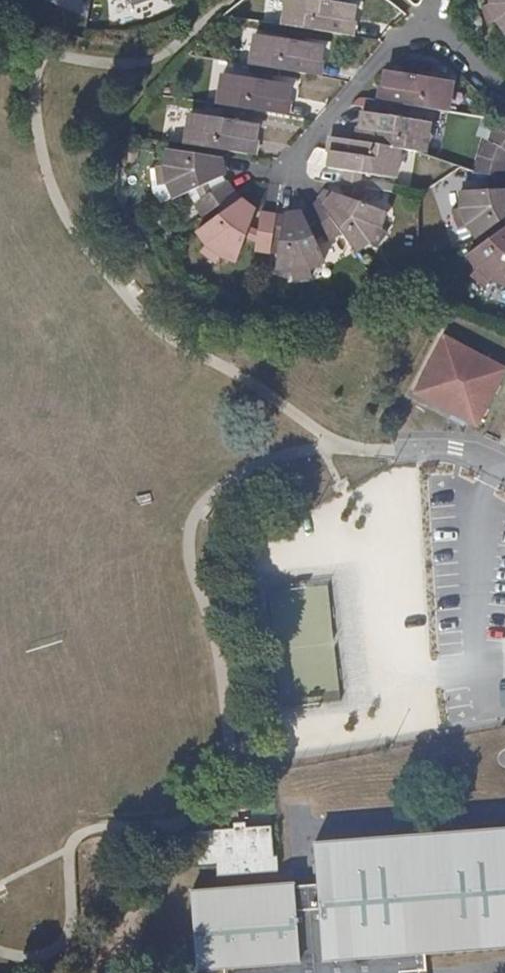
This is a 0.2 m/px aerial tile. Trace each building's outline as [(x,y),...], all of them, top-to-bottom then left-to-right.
[(304,29),(350,36),(352,22),(349,21),(351,6),(334,4),(334,0),(320,0),(320,1),(312,0),(287,0),(285,12),(292,13),(290,26),(304,29)] [(492,2),(482,5),(488,24),(496,21),(504,34),(504,0),(492,0),(492,2)] [(260,51),(257,66),(272,68),(318,75),(320,60),(317,60),(319,45),(303,43),(304,29),(290,26),(288,40),(254,35),(252,50),(260,51)] [(378,100),(382,101),(397,104),(439,111),(441,98),(448,99),(450,83),(417,77),(419,63),(406,61),(403,75),(386,72),(383,88),(380,87),(378,100)] [(270,82),(272,68),(257,66),(255,79),(223,74),(220,90),(226,91),(225,105),(239,107),(286,114),(288,100),(285,100),(287,85),(270,82)] [(355,141),(391,148),(416,152),(418,138),(425,139),(428,124),(395,118),(397,104),(382,101),(379,116),(363,113),(360,128),(358,127),(355,141)] [(200,146),(221,149),(253,154),(255,141),(252,140),(255,124),(237,122),(239,107),(225,105),(222,119),(189,114),(187,129),(194,130),(193,144),(200,146)] [(496,126),(504,133),(504,115),(500,121),(496,126)] [(488,140),(504,150),(504,133),(496,126),(488,140)] [(389,162),(391,148),(355,141),(331,136),(328,152),(330,153),(328,168),(346,171),(344,185),(347,186),(358,187),(360,173),(393,179),(396,163),(389,162)] [(488,140),(485,139),(478,156),(504,164),(504,150),(488,140)] [(217,206),(233,194),(225,183),(211,194),(206,184),(222,177),(220,156),(221,149),(200,146),(199,155),(169,150),(166,166),(155,168),(155,172),(148,173),(151,194),(160,205),(198,187),(201,192),(204,198),(195,204),(203,216),(217,206)] [(504,166),(504,164),(478,156),(475,172),(488,174),(503,177),(504,166)] [(503,177),(488,174),(488,190),(461,191),(461,207),(452,210),(458,227),(467,225),(475,237),(487,229),(504,217),(504,189),(503,189),(503,177)] [(318,200),(341,232),(355,251),(367,242),(374,248),(385,233),(377,228),(382,213),(357,203),(363,188),(358,187),(347,186),(342,198),(325,191),(318,200)] [(268,253),(271,235),(275,215),(259,213),(256,230),(248,227),(252,212),(239,202),(233,194),(217,206),(222,213),(197,232),(206,245),(201,251),(215,263),(222,256),(235,262),(244,235),(255,240),(254,250),(268,253)] [(328,241),(341,232),(318,200),(307,208),(305,210),(316,225),(308,230),(301,214),(283,217),(275,215),(271,235),(279,237),(274,268),(290,270),(291,279),(310,278),(309,267),(322,262),(311,238),(321,233),(328,241)] [(504,217),(487,229),(492,237),(467,255),(476,270),(470,275),(483,287),(490,280),(504,285),(504,284),(504,219),(504,217)] [(444,337),(414,393),(477,426),(504,372),(504,370),(444,337)] [(504,828),(306,847),(310,888),(274,891),(271,863),(268,863),(268,862),(267,862),(194,869),(194,871),(210,870),(213,896),(186,899),(193,972),(213,970),(213,972),(408,972),(408,970),(414,969),(413,952),(504,943),(504,839),(504,828)] [(267,862),(264,832),(191,839),(194,869),(267,862)]
